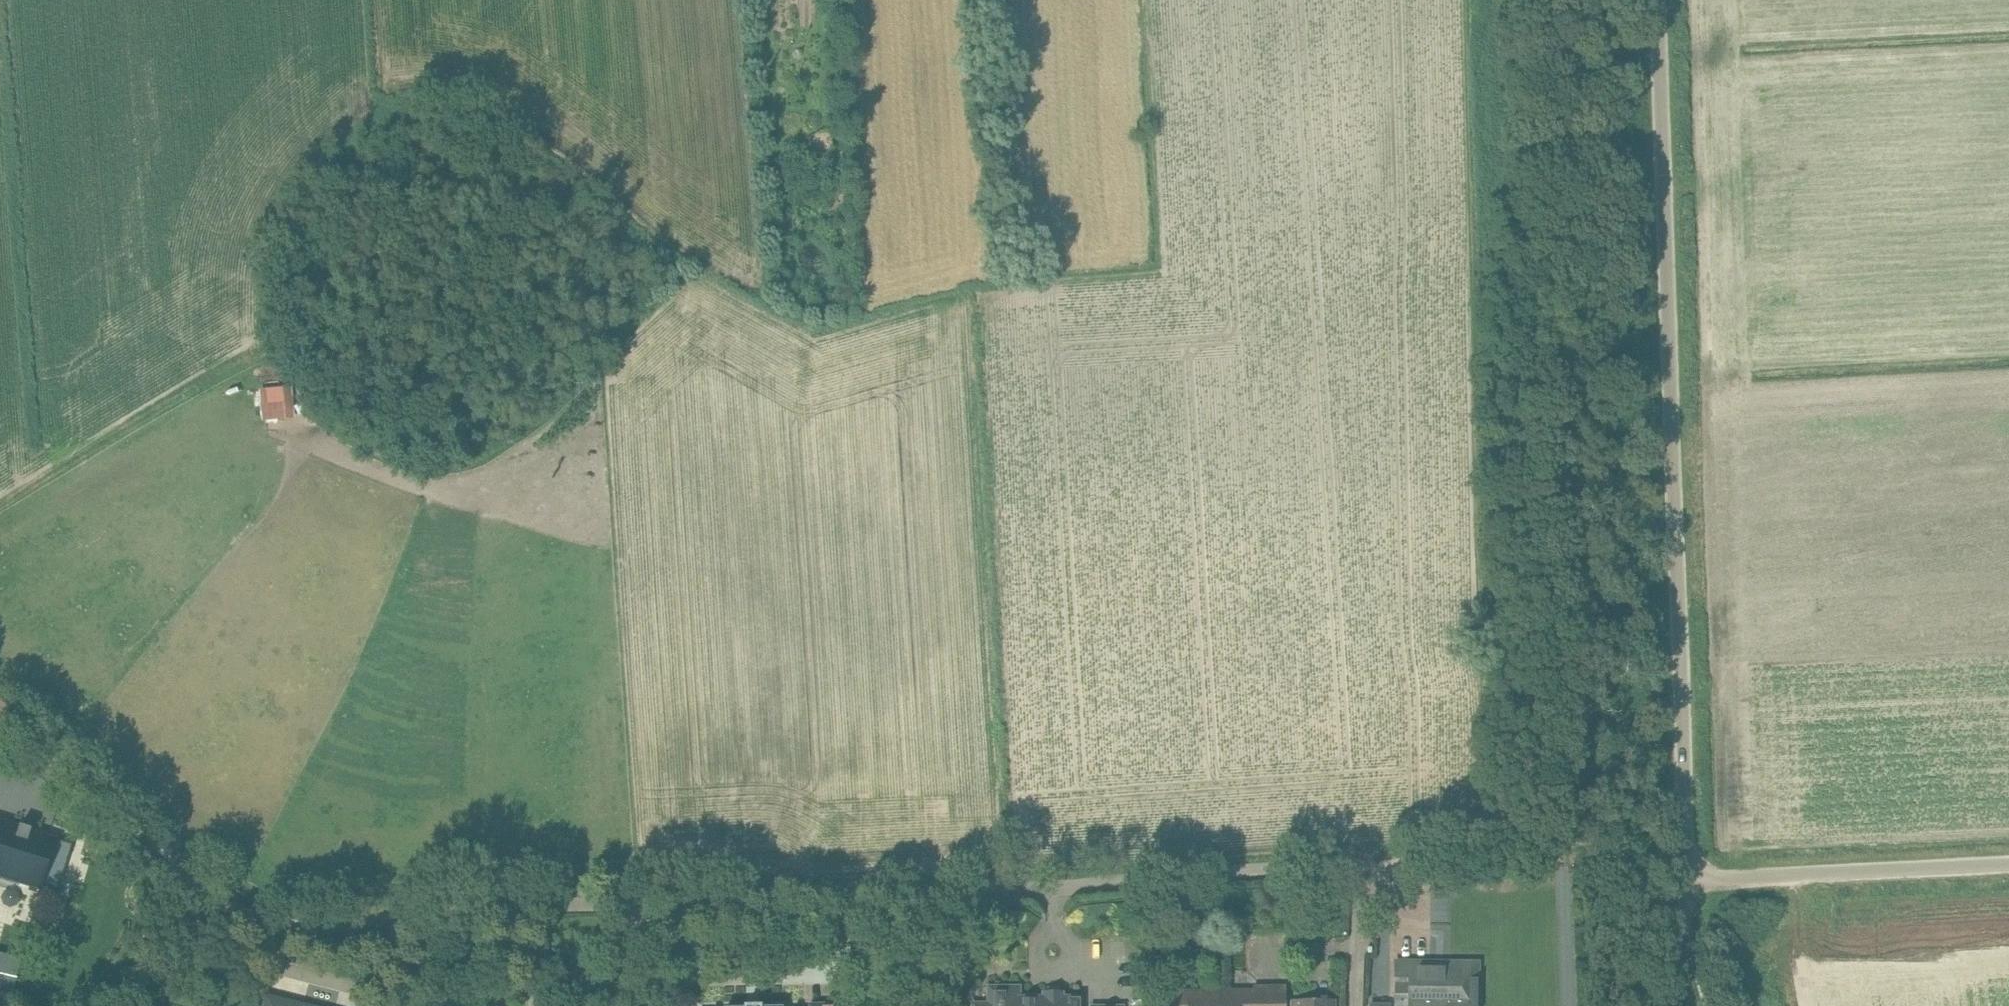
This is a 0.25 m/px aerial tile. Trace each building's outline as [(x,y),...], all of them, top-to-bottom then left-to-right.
[(263,387),(264,419),(297,417),(296,386),(263,387)] [(41,889),(43,883),(57,888),(71,845),(62,842),(57,840),(57,838),(32,830),(33,828),(20,824),(20,826),(0,820),(0,876),(41,889)] [(1330,963),(1313,963),(1313,942),(1284,942),(1284,997),(1271,997),(1271,991),(1267,991),(1267,989),(1251,989),(1251,991),(1222,991),(1222,997),(1220,997),(1220,1005),(1300,1005),(1300,1000),(1313,1000),(1313,997),(1330,997),(1330,963)] [(1395,997),(1409,997),(1409,1005),(1478,1005),(1478,962),(1450,962),(1449,966),(1430,965),(1430,961),(1416,961),(1396,961),(1396,987),(1395,997)] [(13,997),(17,977),(15,977),(0,973),(0,994),(13,997)] [(1080,997),(1062,998),(1062,991),(1044,992),(1045,998),(1019,998),(1018,987),(989,987),(990,1004),(973,1004),(973,1005),(1080,1005),(1080,997)] [(291,1003),(267,996),(264,1005),(290,1005),(291,1003)]
